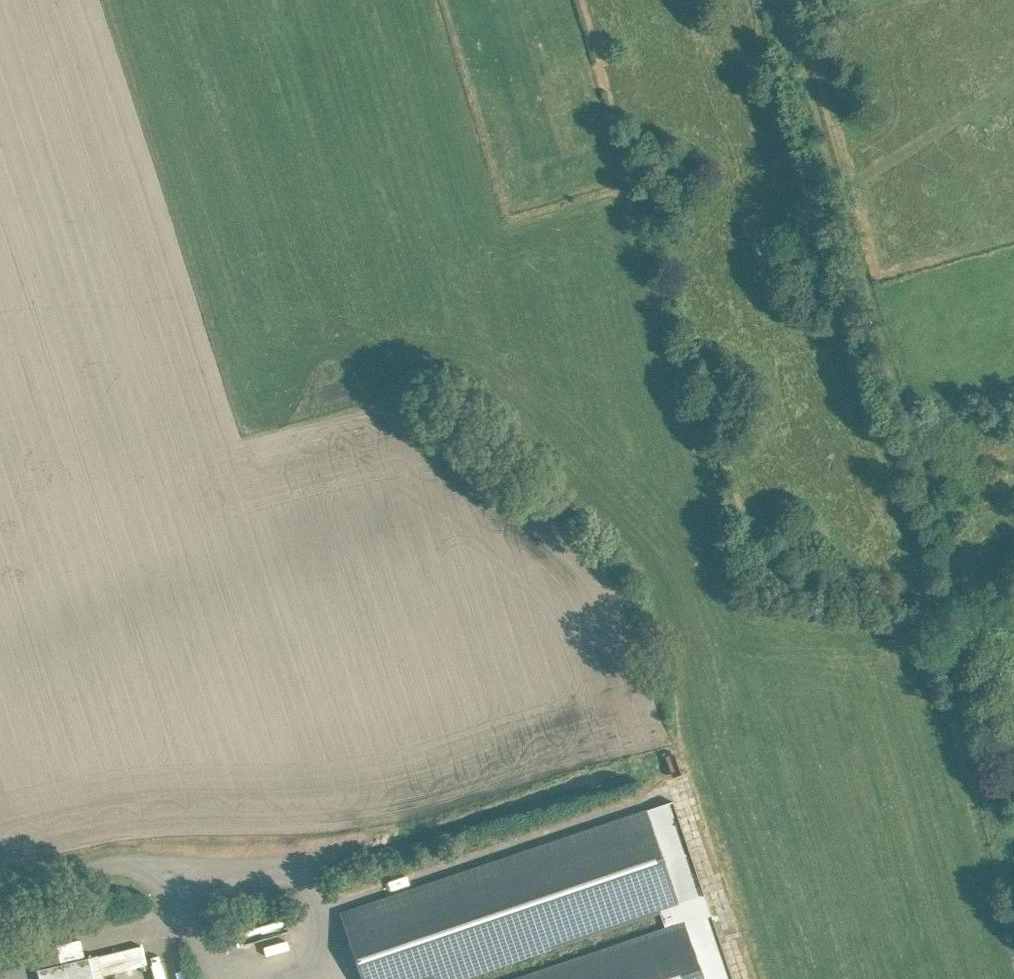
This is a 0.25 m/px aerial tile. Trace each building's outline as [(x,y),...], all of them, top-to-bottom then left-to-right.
[(341,913),(363,978),(457,978),(660,910),(701,896),(669,802),(341,913)] [(705,895),(701,896),(660,910),(666,927),(513,978),(733,978),(705,895)] [(58,966),(39,970),(41,978),(92,978),(88,959),(58,966)]
